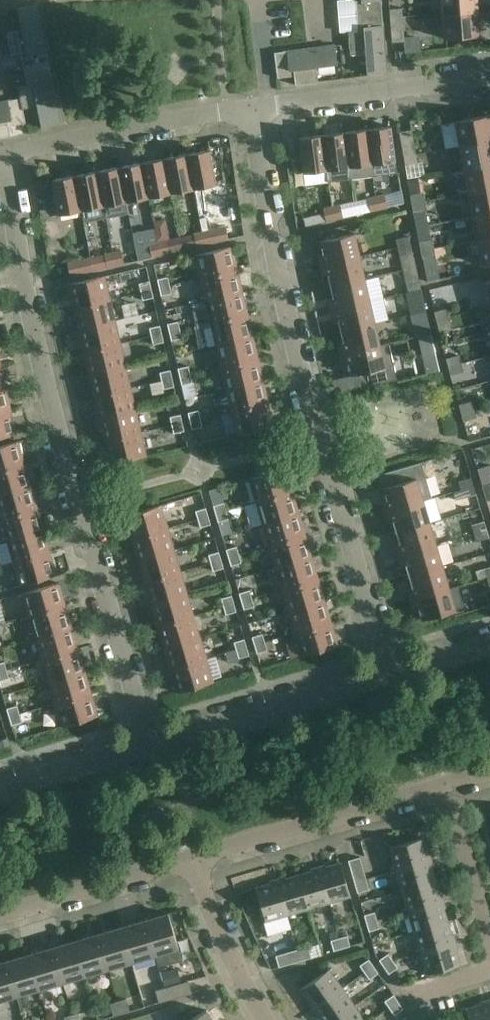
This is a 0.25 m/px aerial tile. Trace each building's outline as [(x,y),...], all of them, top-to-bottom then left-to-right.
[(356,15),(381,13),(380,0),(355,0),(356,15)] [(441,14),(477,11),(477,0),(440,0),(441,14)] [(20,53),(24,69),(48,64),(36,5),(18,8),(22,29),(7,32),(11,55),(20,53)] [(389,9),(390,18),(402,17),(402,8),(389,9)] [(477,11),(441,14),(443,39),(479,36),(477,11)] [(381,13),(356,15),(358,31),(348,32),(350,55),(365,54),(367,75),(386,74),(381,13)] [(404,42),(402,17),(390,18),(391,43),(404,42)] [(337,64),(335,45),(274,53),(277,78),(294,76),(295,85),(318,82),(316,67),(337,64)] [(60,124),(48,64),(24,69),(27,85),(18,87),(20,98),(22,109),(37,106),(42,127),(60,124)] [(22,109),(20,98),(0,102),(0,138),(11,136),(9,126),(25,123),(22,109)] [(459,146),(489,140),(489,115),(455,121),(459,146)] [(395,161),(391,126),(368,129),(372,164),(373,164),(395,161)] [(373,164),(372,164),(368,129),(345,132),(349,167),(351,179),(374,176),(373,164)] [(399,132),(403,156),(416,153),(412,129),(399,132)] [(351,179),(349,167),(345,132),(322,135),(327,170),(326,170),(328,182),(351,179)] [(303,173),(326,170),(327,170),(322,135),(299,138),(303,173)] [(463,169),(489,165),(489,140),(459,146),(463,169)] [(210,150),(187,154),(193,189),(216,184),(210,150)] [(418,162),(416,153),(403,156),(405,165),(418,162)] [(171,193),(193,189),(187,154),(164,158),(171,193)] [(148,197),(171,193),(164,158),(142,163),(148,197)] [(126,202),(148,197),(142,163),(119,167),(126,202)] [(468,193),(489,189),(489,165),(463,169),(468,193)] [(103,206),(126,202),(119,167),(97,171),(103,206)] [(97,171),(74,176),(81,210),(103,206),(97,171)] [(58,215),(81,210),(74,176),(51,180),(58,215)] [(472,217),(489,213),(489,189),(468,193),(472,217)] [(411,203),(424,201),(423,192),(410,195),(411,203)] [(384,195),(376,197),(379,209),(387,207),(384,195)] [(379,209),(376,197),(368,199),(370,211),(379,209)] [(426,209),(424,201),(411,203),(413,212),(426,209)] [(340,205),(331,207),(334,219),(343,217),(340,205)] [(334,219),(331,207),(323,209),(326,221),(334,219)] [(476,240),(489,238),(489,213),(472,217),(476,240)] [(204,245),(213,243),(228,239),(225,226),(202,232),(204,245)] [(204,245),(202,232),(193,234),(196,246),(204,245)] [(320,241),(325,264),(359,256),(354,233),(320,241)] [(411,245),(409,236),(396,239),(398,247),(411,245)] [(476,240),(481,265),(489,263),(489,238),(476,240)] [(420,250),(433,248),(432,239),(419,242),(420,250)] [(165,240),(157,242),(160,255),(168,253),(165,240)] [(160,255),(157,242),(149,244),(152,257),(160,255)] [(413,253),(411,245),(398,247),(400,256),(413,253)] [(202,278),(236,270),(231,249),(232,248),(232,247),(195,255),(196,257),(197,256),(202,278)] [(435,256),(433,248),(420,250),(422,259),(435,256)] [(121,251),(113,253),(115,265),(124,263),(121,251)] [(113,253),(90,258),(93,270),(115,265),(113,253)] [(359,256),(325,264),(330,286),(364,278),(359,256)] [(93,270),(90,258),(67,263),(70,276),(93,270)] [(202,278),(207,300),(241,292),(236,270),(202,278)] [(75,307),(109,299),(104,278),(105,278),(104,276),(68,284),(68,286),(70,286),(75,307)] [(157,279),(159,288),(170,285),(168,277),(157,279)] [(330,286),(335,308),(369,301),(364,278),(330,286)] [(406,283),(408,292),(421,289),(419,280),(406,283)] [(151,289),(150,281),(139,283),(141,292),(151,289)] [(172,294),(170,285),(159,288),(161,296),(172,294)] [(153,298),(151,289),(141,292),(143,300),(153,298)] [(423,297),(421,289),(408,292),(410,300),(423,297)] [(393,291),(378,295),(382,307),(396,302),(393,291)] [(241,292),(207,300),(212,322),(246,315),(241,292)] [(75,307),(80,329),(114,322),(109,299),(75,307)] [(335,308),(337,319),(340,331),(374,323),(369,301),(335,308)] [(434,312),(436,320),(448,317),(446,309),(434,312)] [(212,322),(217,345),(251,337),(246,315),(212,322)] [(436,320),(438,328),(451,325),(448,317),(436,320)] [(167,324),(169,332),(180,330),(178,321),(167,324)] [(80,329),(85,352),(119,344),(114,322),(80,329)] [(340,331),(345,353),(379,345),(374,323),(340,331)] [(149,328),(151,336),(162,334),(160,325),(149,328)] [(431,333),(429,325),(416,328),(418,336),(431,333)] [(180,330),(169,332),(171,341),(182,338),(180,330)] [(439,370),(431,333),(418,336),(420,345),(419,345),(425,373),(439,370)] [(164,342),(162,334),(151,336),(153,345),(164,342)] [(217,345),(222,367),(256,359),(251,337),(217,345)] [(379,345),(345,353),(350,376),(358,374),(361,388),(397,379),(388,343),(379,345)] [(85,352),(90,374),(124,366),(119,344),(85,352)] [(446,358),(448,367),(460,364),(458,355),(446,358)] [(256,359),(222,367),(227,389),(261,381),(256,359)] [(463,372),(460,364),(448,367),(450,375),(463,372)] [(90,374),(95,396),(129,388),(124,366),(90,374)] [(188,366),(178,368),(180,377),(190,374),(188,366)] [(159,372),(161,381),(172,378),(170,370),(159,372)] [(192,382),(190,374),(180,377),(181,385),(192,382)] [(174,387),(172,378),(161,381),(163,389),(174,387)] [(227,389),(232,411),(267,403),(261,381),(227,389)] [(208,403),(226,396),(223,386),(205,392),(208,403)] [(9,411),(4,388),(0,389),(0,413),(9,411)] [(129,388),(95,396),(100,418),(134,410),(129,388)] [(461,413),(473,410),(471,401),(459,405),(461,413)] [(267,403),(232,411),(237,433),(236,433),(237,435),(273,426),(273,425),(271,425),(267,403)] [(100,418),(105,440),(139,433),(134,410),(100,418)] [(188,412),(190,421),(200,418),(199,410),(188,412)] [(475,418),(473,410),(461,413),(464,421),(475,418)] [(16,434),(15,432),(14,432),(9,411),(0,413),(0,437),(16,434)] [(170,417),(172,425),(182,423),(180,414),(170,417)] [(202,427),(200,418),(190,421),(192,429),(202,427)] [(184,431),(182,423),(172,425),(173,433),(184,431)] [(109,462),(109,464),(146,456),(146,454),(144,454),(139,433),(105,440),(110,462),(109,462)] [(23,465),(17,443),(18,443),(18,441),(0,446),(0,471),(23,465)] [(382,488),(386,500),(389,510),(423,501),(423,500),(432,498),(421,462),(386,472),(390,486),(382,488)] [(29,486),(23,465),(0,471),(0,495),(29,486)] [(480,477),(489,474),(489,467),(489,465),(477,469),(480,477)] [(257,501),(291,492),(285,470),(286,470),(285,468),(249,479),(250,481),(251,480),(257,501)] [(480,477),(482,485),(489,483),(489,474),(480,477)] [(458,481),(461,490),(474,486),(471,477),(458,481)] [(36,508),(29,486),(0,495),(0,511),(2,518),(36,508)] [(476,494),(474,486),(461,490),(452,492),(455,501),(476,494)] [(257,501),(264,523),(297,514),(291,492),(257,501)] [(389,510),(396,532),(429,522),(423,501),(389,510)] [(224,502),(213,506),(215,514),(226,511),(224,502)] [(126,517),(133,538),(166,528),(160,507),(161,507),(161,505),(125,516),(125,517),(126,517)] [(2,518),(8,540),(42,530),(36,508),(2,518)] [(208,516),(206,508),(195,511),(197,519),(208,516)] [(228,519),(226,511),(215,514),(218,522),(228,519)] [(264,523),(270,545),(304,535),(297,514),(264,523)] [(210,524),(208,516),(197,519),(200,527),(210,524)] [(194,517),(167,524),(170,535),(197,529),(194,517)] [(471,525),(474,533),(486,530),(484,521),(471,525)] [(396,532),(402,554),(436,544),(429,522),(396,532)] [(139,560),(173,550),(166,528),(133,538),(139,560)] [(8,540),(15,562),(48,552),(42,530),(8,540)] [(486,530),(474,533),(476,542),(489,538),(486,530)] [(270,545),(277,567),(310,557),(304,535),(270,545)] [(442,566),(436,544),(402,554),(408,576),(442,566)] [(226,549),(228,557),(239,554),(236,546),(226,549)] [(139,560),(146,582),(179,572),(173,550),(139,560)] [(48,552),(15,562),(21,583),(19,583),(20,585),(56,575),(55,573),(54,573),(48,552)] [(208,555),(210,563),(221,560),(218,552),(208,555)] [(239,554),(228,557),(231,566),(241,563),(239,554)] [(277,567),(283,589),(317,579),(310,557),(277,567)] [(221,560),(210,563),(213,571),(223,568),(221,560)] [(408,576),(415,598),(449,588),(442,566),(408,576)] [(152,604),(186,594),(179,572),(146,582),(152,604)] [(283,589),(289,611),(323,601),(317,579),(283,589)] [(30,616),(64,606),(58,585),(59,584),(58,583),(22,593),(23,595),(24,594),(30,616)] [(415,598),(418,608),(421,620),(455,610),(455,609),(463,607),(457,586),(449,589),(449,588),(415,598)] [(249,590),(239,593),(241,601),(252,598),(249,590)] [(152,604),(158,626),(192,616),(186,594),(152,604)] [(221,598),(223,607),(234,603),(231,595),(221,598)] [(254,606),(252,598),(241,601),(244,609),(254,606)] [(289,611),(296,633),(329,623),(323,601),(289,611)] [(236,612),(234,603),(223,607),(226,615),(236,612)] [(30,616),(37,637),(70,628),(64,606),(30,616)] [(165,647),(198,638),(192,616),(158,626),(165,647)] [(301,654),(301,656),(337,645),(337,644),(336,644),(329,623),(296,633),(302,654),(301,654)] [(70,628),(37,637),(43,659),(77,650),(70,628)] [(252,637),(254,645),(265,642),(262,633),(252,637)] [(165,647),(171,669),(205,660),(198,638),(165,647)] [(234,642),(236,650),(247,647),(244,639),(234,642)] [(267,650),(265,642),(254,645),(256,653),(267,650)] [(249,655),(247,647),(236,650),(239,658),(249,655)] [(43,659),(50,681),(83,672),(77,650),(43,659)] [(176,691),(177,693),(213,682),(212,680),(211,681),(205,660),(171,669),(178,691),(176,691)] [(0,672),(0,681),(9,678),(7,670),(0,672)] [(50,681),(56,703),(90,693),(83,672),(50,681)] [(90,693),(56,703),(62,724),(61,725),(62,726),(98,716),(97,714),(96,715),(90,693)] [(17,705),(6,708),(9,717),(19,714),(17,705)] [(22,722),(19,714),(9,717),(11,725),(22,722)] [(395,870),(431,859),(429,859),(423,838),(389,848),(395,870)] [(348,860),(355,885),(367,882),(359,857),(348,860)] [(395,870),(402,890),(435,880),(429,860),(431,860),(431,859),(395,870)] [(329,903),(350,896),(340,863),(319,869),(319,867),(318,867),(329,903)] [(308,909),(329,903),(318,867),(317,867),(318,869),(298,875),(308,909)] [(287,915),(308,909),(298,875),(278,881),(277,879),(287,915)] [(266,921),(287,915),(277,879),(276,880),(277,881),(256,887),(266,921)] [(402,890),(408,911),(443,901),(443,900),(441,901),(435,880),(402,890)] [(355,885),(357,893),(369,889),(367,882),(355,885)] [(414,932),(448,922),(442,902),(443,901),(408,911),(414,932)] [(364,915),(366,923),(377,920),(374,912),(364,915)] [(168,913),(144,920),(154,955),(178,948),(168,913)] [(154,955),(144,920),(121,927),(131,962),(154,955)] [(366,923),(369,931),(379,928),(377,920),(366,923)] [(414,932),(420,952),(455,942),(454,942),(448,922),(414,932)] [(121,927),(98,934),(108,968),(131,962),(121,927)] [(108,968),(98,934),(75,941),(85,975),(108,968)] [(347,936),(339,938),(342,949),(350,946),(347,936)] [(342,949),(339,938),(330,940),(334,951),(342,949)] [(75,941),(52,948),(62,982),(85,975),(75,941)] [(455,942),(420,952),(426,974),(460,964),(454,943),(456,943),(455,942)] [(308,946),(300,948),(304,960),(311,958),(308,946)] [(62,982),(52,948),(29,954),(39,989),(62,982)] [(304,960),(300,948),(275,956),(279,967),(304,960)] [(379,960),(384,967),(393,960),(388,953),(379,960)] [(29,954),(6,961),(16,996),(39,989),(29,954)] [(373,966),(368,959),(359,965),(364,972),(373,966)] [(384,967),(388,974),(398,968),(393,960),(384,967)] [(6,961),(0,963),(0,1000),(16,996),(6,961)] [(378,973),(373,966),(364,972),(369,979),(378,973)] [(159,972),(164,987),(180,982),(176,967),(159,972)] [(312,1009),(342,988),(329,969),(300,989),(313,1007),(311,1008),(312,1009)] [(188,981),(164,988),(167,1000),(192,993),(188,981)] [(155,990),(159,1003),(167,1000),(164,988),(155,990)] [(321,1019),(333,1019),(354,1006),(342,988),(312,1009),(313,1008),(321,1019)] [(384,1001),(389,1008),(398,1001),(393,994),(384,1001)] [(126,999),(118,1001),(121,1013),(130,1011),(126,999)] [(121,1013),(118,1001),(110,1004),(113,1016),(121,1013)] [(403,1009),(398,1001),(389,1008),(394,1015),(403,1009)] [(487,1001),(486,1001),(487,1003),(466,1009),(469,1019),(489,1019),(489,1012),(487,1001)] [(354,1006),(333,1019),(364,1019),(354,1006)] [(206,1010),(190,1019),(212,1019),(206,1010)]
